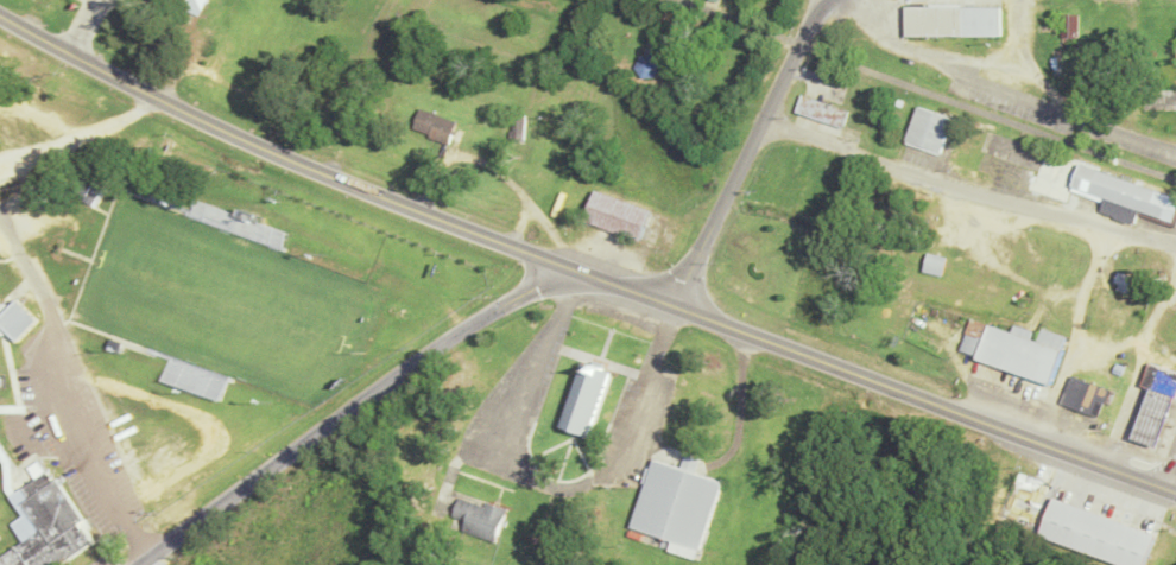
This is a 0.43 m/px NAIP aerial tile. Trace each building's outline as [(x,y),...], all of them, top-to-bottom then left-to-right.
[(194,23),(204,0),(164,0),(160,9),(194,23)] [(962,6),(999,5),(999,34),(962,34),(962,6)] [(905,6),(906,36),(962,34),(962,6),(905,6)] [(1077,43),(1077,14),(1060,14),(1060,43),(1077,43)] [(638,55),(633,66),(640,77),(653,76),(658,65),(652,53),(638,55)] [(1175,108),(1175,90),(1142,90),(1142,108),(1175,108)] [(796,110),(802,93),(848,109),(842,127),(796,110)] [(916,106),(953,118),(941,151),(905,139),(916,106)] [(421,108),(413,127),(429,133),(429,137),(447,144),(455,121),(421,108)] [(524,135),(524,118),(512,118),(512,134),(524,135)] [(1079,163),(1175,197),(1175,205),(1170,221),(1070,186),(1079,163)] [(90,184),(79,178),(71,194),(92,206),(106,180),(95,174),(90,184)] [(595,190),(650,210),(639,240),(583,220),(595,190)] [(281,248),(287,229),(193,201),(187,220),(281,248)] [(942,277),(946,258),(927,253),(922,272),(942,277)] [(8,335),(0,335),(0,303),(11,303),(14,299),(34,319),(14,341),(8,335)] [(987,323),(970,317),(959,350),(975,356),(987,323)] [(975,357),(975,356),(987,323),(1060,350),(1048,383),(975,357)] [(609,372),(600,369),(602,363),(593,361),(590,366),(583,362),(561,425),(587,434),(609,372)] [(1147,362),(1175,372),(1175,392),(1175,395),(1172,394),(1149,386),(1140,382),(1147,362)] [(1108,389),(1070,375),(1060,401),(1098,415),(1108,389)] [(1172,394),(1155,446),(1130,437),(1149,386),(1172,394)] [(652,458),(681,468),(684,453),(700,458),(695,472),(720,481),(698,547),(631,526),(643,489),(652,458)] [(93,541),(82,526),(80,527),(78,523),(86,519),(56,475),(52,477),(46,469),(20,487),(27,496),(19,502),(38,529),(0,555),(0,564),(58,564),(93,541)] [(1153,534),(1142,564),(1120,564),(1039,534),(1052,496),(1153,534)] [(460,497),(486,506),(487,502),(507,509),(495,540),(450,523),(460,497)]
